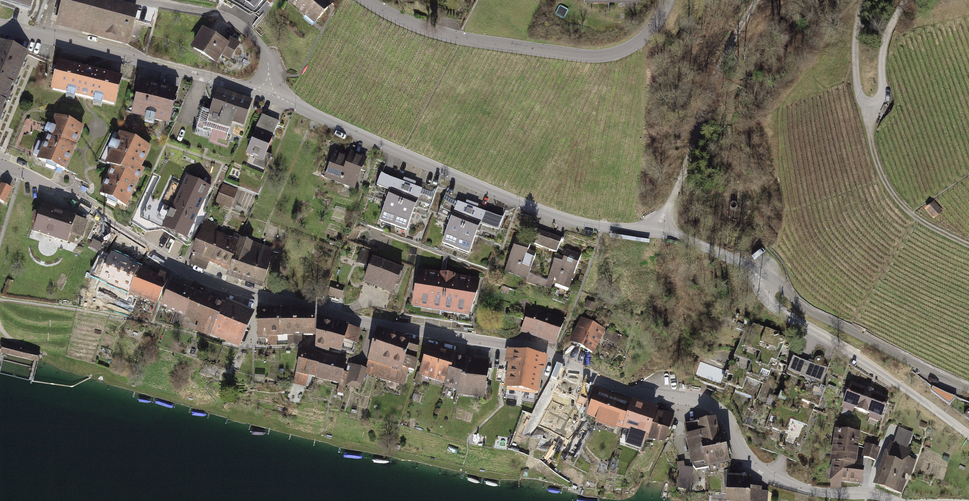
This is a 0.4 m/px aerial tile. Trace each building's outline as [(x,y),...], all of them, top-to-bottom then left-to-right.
[(1,1),(30,10),(33,0),(2,0),(1,1)] [(59,23),(128,41),(130,34),(139,36),(142,25),(133,22),(135,13),(87,0),(65,0),(59,23)] [(255,11),(264,0),(236,0),(255,11)] [(330,0),(292,0),(291,1),(315,21),(332,2),(330,0)] [(229,46),(202,31),(190,53),(217,68),(229,46)] [(25,53),(0,43),(0,114),(25,53)] [(123,79),(57,63),(50,94),(116,109),(123,79)] [(179,90),(141,81),(132,120),(170,128),(179,90)] [(217,90),(209,118),(244,128),(252,101),(217,90)] [(84,130),(54,118),(35,163),(65,176),(84,130)] [(153,150),(118,133),(102,168),(112,173),(100,198),(128,211),(145,174),(142,172),(153,150)] [(271,141),(257,135),(249,157),(263,162),(271,141)] [(334,149),(324,173),(355,186),(366,163),(334,149)] [(423,189),(383,174),(373,201),(387,206),(380,224),(407,233),(423,189)] [(208,188),(186,177),(163,228),(185,238),(208,188)] [(11,187),(3,183),(0,189),(0,201),(3,202),(11,187)] [(224,187),(218,204),(229,207),(235,191),(224,187)] [(505,217),(458,200),(441,248),(470,258),(476,241),(494,247),(505,217)] [(934,202),(927,208),(934,217),(941,211),(934,202)] [(41,206),(33,232),(65,242),(73,216),(41,206)] [(273,249),(206,223),(193,256),(261,281),(273,249)] [(517,237),(508,267),(529,273),(536,249),(556,255),(549,279),(573,286),(583,250),(564,245),(566,236),(537,228),(533,241),(517,237)] [(361,278),(394,292),(406,265),(373,251),(361,278)] [(115,256),(103,281),(164,309),(162,314),(210,336),(226,300),(166,273),(163,278),(115,256)] [(480,285),(419,273),(412,311),(473,322),(480,285)] [(348,288),(333,283),(329,296),(344,301),(348,288)] [(226,300),(210,336),(238,346),(253,312),(226,300)] [(562,320),(530,308),(521,333),(552,345),(562,320)] [(298,335),(313,335),(313,313),(291,310),(257,311),(258,335),(267,335),(267,344),(298,344),(298,335)] [(581,318),(568,340),(592,354),(604,331),(581,318)] [(335,324),(317,321),(316,347),(323,349),(328,351),(329,347),(352,353),(358,330),(335,324)] [(736,328),(743,331),(728,373),(734,375),(730,387),(757,397),(756,400),(752,399),(748,409),(760,414),(763,405),(775,409),(779,399),(773,397),(776,389),(771,387),(775,378),(767,375),(773,360),(778,361),(786,341),(780,338),(778,335),(779,333),(744,321),(743,324),(738,322),(736,328)] [(377,331),(365,371),(404,383),(408,369),(414,371),(417,360),(414,359),(419,344),(377,331)] [(2,344),(0,352),(0,372),(29,380),(34,381),(38,364),(40,363),(43,354),(2,344)] [(344,393),(349,374),(343,372),(346,362),(312,353),(313,349),(303,347),(294,381),(306,385),(309,375),(339,384),(337,391),(344,393)] [(455,355),(428,347),(420,373),(446,381),(445,385),(458,389),(466,360),(455,356),(455,355)] [(512,350),(504,398),(534,403),(542,355),(512,350)] [(813,365),(793,358),(788,372),(792,374),(782,400),(779,399),(775,409),(761,448),(789,459),(796,438),(802,440),(816,404),(819,406),(826,387),(821,386),(827,370),(821,368),(823,362),(822,359),(820,357),(817,357),(815,359),(813,365)] [(489,363),(467,359),(466,360),(458,389),(457,392),(483,396),(489,363)] [(882,395),(851,383),(842,405),(879,419),(886,399),(881,397),(882,395)] [(554,385),(540,407),(555,416),(552,421),(555,423),(552,429),(579,446),(589,431),(576,423),(581,414),(564,402),(563,404),(561,402),(567,394),(554,385)] [(587,415),(663,441),(671,418),(595,392),(587,415)] [(693,466),(696,469),(708,467),(709,471),(729,467),(727,462),(729,461),(723,433),(718,434),(715,419),(685,424),(693,466)] [(858,433),(836,430),(829,479),(859,483),(861,469),(853,468),(858,433)] [(893,442),(877,485),(901,493),(905,481),(899,479),(902,472),(910,475),(915,460),(909,457),(912,449),(893,442)] [(878,461),(879,447),(867,446),(866,460),(878,461)] [(685,468),(684,462),(678,464),(680,473),(678,488),(688,489),(691,469),(685,468)] [(728,500),(768,500),(768,493),(761,493),(761,489),(751,488),(751,478),(729,477),(728,500)]
